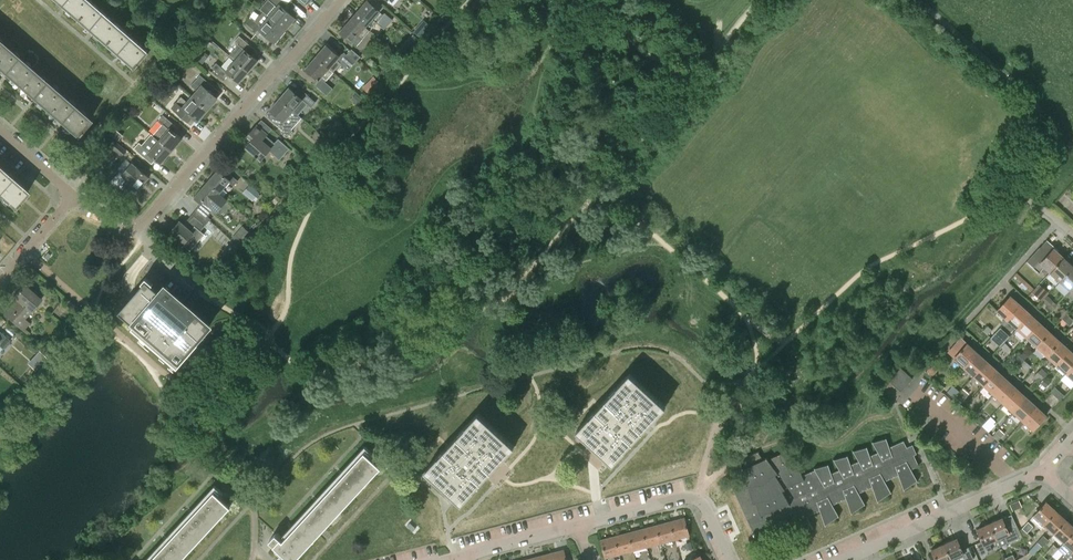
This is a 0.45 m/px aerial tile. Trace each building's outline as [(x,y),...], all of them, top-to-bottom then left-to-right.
[(150,51),(92,0),(58,0),(63,5),(62,7),(66,11),(68,9),(91,29),(89,31),(94,35),(95,33),(119,53),(117,55),(121,59),(123,57),(134,67),(135,68),(146,56),(150,51)] [(284,9),(288,4),(286,3),(289,0),(268,0),(261,9),(263,11),(269,16),(285,30),(295,18),(284,9)] [(353,17),(370,30),(383,15),(367,1),(353,17)] [(285,30),(269,16),(263,11),(255,21),(251,18),(245,25),(257,35),(260,30),(274,42),(285,30)] [(356,46),(362,39),(370,30),(353,17),(340,32),(356,46)] [(423,20),(415,30),(422,36),(430,26),(423,20)] [(201,31),(206,34),(211,29),(206,25),(201,31)] [(245,50),(236,61),(248,72),(258,61),(248,52),(252,47),(240,36),(235,41),(245,50)] [(91,119),(0,40),(0,70),(4,74),(2,76),(7,79),(8,77),(32,98),(30,100),(34,103),(36,102),(59,122),(58,124),(62,128),(64,126),(75,135),(74,135),(76,137),(91,119)] [(326,45),(316,57),(333,72),(340,63),(348,70),(355,63),(346,55),(344,53),(339,56),(326,45)] [(397,53),(403,58),(410,50),(404,45),(397,53)] [(186,54),(191,58),(196,51),(191,47),(186,54)] [(351,49),(346,55),(355,63),(360,57),(351,49)] [(325,82),(330,76),(333,72),(316,57),(305,70),(318,81),(315,86),(317,86),(327,95),(333,88),(325,82)] [(239,82),(248,72),(236,61),(226,71),(216,63),(212,68),(225,79),(229,74),(239,82)] [(191,86),(197,92),(192,97),(207,110),(217,98),(216,97),(220,92),(200,75),(191,86)] [(280,99),(297,114),(299,116),(308,105),(306,103),(310,98),(299,88),(295,93),(289,88),(280,99)] [(361,100),(355,95),(351,99),(357,105),(361,100)] [(207,110),(192,97),(187,103),(181,97),(172,107),(192,125),(196,120),(198,121),(207,110)] [(281,132),(286,137),(291,130),(301,118),(299,116),(297,114),(280,99),(266,115),(282,130),(281,132)] [(163,125),(153,136),(171,151),(182,139),(174,132),(178,128),(163,115),(158,121),(163,125)] [(269,151),(277,158),(286,146),(278,139),(275,143),(266,136),(268,134),(262,130),(256,125),(251,131),(256,135),(245,147),(261,160),(269,151)] [(274,141),(279,138),(274,129),(269,132),(274,141)] [(116,130),(112,135),(118,140),(122,136),(116,130)] [(154,147),(150,152),(140,143),(135,148),(150,161),(153,157),(160,164),(171,151),(153,136),(148,141),(154,147)] [(121,157),(126,151),(115,140),(109,146),(121,157)] [(312,151),(307,157),(312,162),(318,156),(312,151)] [(311,164),(306,160),(298,170),(303,174),(311,164)] [(148,177),(132,164),(123,175),(120,172),(112,181),(121,188),(124,184),(135,193),(148,177)] [(13,206),(13,207),(14,208),(29,191),(0,166),(0,199),(2,197),(13,206)] [(225,177),(218,170),(207,183),(219,193),(229,182),(234,186),(238,181),(228,173),(225,177)] [(214,208),(210,204),(215,198),(219,201),(223,196),(219,193),(207,183),(196,195),(203,201),(201,204),(210,213),(214,208)] [(250,185),(243,193),(252,201),(259,193),(250,185)] [(194,217),(189,222),(194,227),(200,232),(205,226),(194,217)] [(179,221),(169,233),(190,251),(204,235),(200,232),(194,227),(191,231),(179,221)] [(242,226),(231,238),(239,246),(251,233),(242,226)] [(1050,273),(1064,258),(1054,249),(1047,255),(1040,249),(1027,262),(1039,273),(1044,267),(1050,273)] [(1060,282),(1072,267),(1072,266),(1064,258),(1050,273),(1060,282)] [(1060,282),(1069,290),(1072,287),(1072,267),(1060,282)] [(1031,291),(1033,288),(1016,273),(1014,275),(1031,291)] [(118,312),(177,363),(210,325),(191,308),(185,315),(166,299),(170,294),(167,291),(163,295),(146,280),(136,292),(132,296),(129,300),(118,312)] [(25,319),(31,312),(30,311),(41,299),(24,284),(13,297),(16,299),(3,314),(28,335),(30,333),(25,329),(30,323),(25,319)] [(1048,294),(1038,286),(1031,293),(1041,302),(1048,294)] [(996,311),(1006,320),(1020,306),(1010,297),(996,311)] [(1047,297),(1043,301),(1052,309),(1056,305),(1047,297)] [(1006,320),(1016,329),(1029,315),(1020,306),(1006,320)] [(1062,307),(1056,313),(1062,319),(1067,314),(1068,312),(1062,307)] [(1072,320),(1067,314),(1062,319),(1069,324),(1072,320)] [(1039,324),(1029,315),(1016,329),(1026,338),(1039,324)] [(971,322),(967,326),(976,335),(980,331),(971,322)] [(1026,338),(1036,347),(1049,333),(1039,324),(1026,338)] [(987,326),(983,331),(987,335),(991,330),(987,326)] [(1009,336),(1000,328),(990,338),(1000,347),(1009,336)] [(3,349),(10,341),(0,332),(0,347),(3,349)] [(1059,342),(1049,333),(1036,347),(1046,356),(1059,342)] [(953,358),(963,367),(977,352),(967,343),(966,344),(959,338),(952,346),(958,352),(953,358)] [(1046,356),(1055,365),(1069,350),(1059,342),(1046,356)] [(1004,343),(1000,347),(1006,353),(1010,349),(1004,343)] [(1069,350),(1055,365),(1065,374),(1072,366),(1072,354),(1069,350)] [(987,361),(977,352),(963,367),(973,376),(987,361)] [(1018,367),(1020,365),(1023,361),(1017,355),(1012,361),(1018,367)] [(987,361),(973,376),(983,385),(997,370),(987,361)] [(1024,361),(1019,365),(1025,371),(1030,366),(1024,361)] [(900,392),(912,378),(899,366),(887,379),(891,383),(900,392)] [(1048,373),(1041,368),(1033,377),(1040,383),(1048,373)] [(997,370),(983,385),(993,394),(1006,379),(997,370)] [(588,417),(575,431),(611,464),(624,450),(651,420),(651,421),(664,406),(628,373),(615,387),(588,417)] [(1045,378),(1040,383),(1046,388),(1050,383),(1045,378)] [(1006,379),(993,394),(1003,403),(1016,388),(1006,379)] [(960,392),(953,386),(947,393),(953,399),(954,397),(955,398),(960,392)] [(1059,401),(1064,396),(1054,387),(1050,392),(1059,401)] [(962,388),(960,392),(955,398),(961,403),(969,394),(962,388)] [(1003,403),(1013,412),(1026,397),(1016,388),(1003,403)] [(1036,406),(1026,397),(1013,412),(1023,421),(1036,406)] [(1033,430),(1046,415),(1036,406),(1023,421),(1033,430)] [(436,456),(423,470),(460,504),(473,490),(472,490),(500,460),(513,446),(477,413),(464,427),(437,457),(436,456)] [(980,417),(976,421),(981,426),(985,421),(980,417)] [(1004,433),(999,428),(996,432),(1001,437),(1004,433)] [(743,462),(744,466),(741,466),(745,484),(733,489),(753,533),(752,533),(757,542),(786,529),(791,527),(795,525),(799,538),(799,536),(812,528),(813,529),(813,528),(806,517),(819,511),(825,526),(826,526),(825,524),(838,516),(838,517),(839,517),(832,505),(846,499),(851,514),(852,514),(851,513),(864,504),(865,505),(859,493),(872,487),(877,502),(878,502),(878,501),(890,492),(891,493),(885,482),(899,476),(904,491),(904,490),(904,489),(916,481),(917,482),(918,481),(911,469),(918,466),(914,457),(917,455),(916,454),(914,449),(912,445),(912,446),(907,448),(903,441),(889,447),(886,438),(871,442),(878,454),(870,457),(867,447),(852,451),(859,462),(851,466),(847,455),(833,459),(840,471),(831,475),(828,464),(813,468),(815,470),(802,475),(799,467),(797,468),(788,449),(761,456),(759,451),(742,458),(743,462)] [(282,540),(275,534),(269,541),(276,547),(290,559),(295,559),(380,467),(364,452),(307,513),(282,540)] [(681,486),(680,479),(669,481),(670,489),(681,486)] [(150,559),(181,559),(230,506),(214,491),(150,559)] [(1056,511),(1046,502),(1030,519),(1040,528),(1043,524),(1056,511)] [(1054,533),(1066,520),(1056,511),(1043,524),(1054,533)] [(684,518),(670,522),(675,540),(689,536),(688,531),(684,518)] [(1002,518),(989,524),(996,539),(1004,535),(1007,543),(1018,538),(1013,527),(1007,529),(1002,518)] [(1054,533),(1064,542),(1072,532),(1072,526),(1066,520),(1054,533)] [(656,525),(661,544),(675,540),(670,522),(656,525)] [(1033,526),(1028,522),(1022,528),(1027,533),(1033,526)] [(989,542),(996,539),(989,524),(977,529),(982,541),(976,543),(981,554),(992,550),(989,542)] [(642,529),(647,547),(661,544),(656,525),(642,529)] [(628,533),(633,551),(647,547),(642,529),(628,533)] [(1064,543),(1058,549),(1063,553),(1057,559),(1065,559),(1072,552),(1072,532),(1064,542),(1064,543)] [(633,551),(628,533),(614,536),(619,555),(633,551)] [(605,558),(619,555),(614,536),(600,540),(605,558)] [(1043,536),(1036,542),(1042,547),(1048,540),(1043,536)] [(967,547),(962,550),(956,538),(943,544),(951,559),(969,559),(973,559),(967,547)] [(935,559),(950,559),(951,559),(943,544),(931,550),(935,559)] [(1058,549),(1053,545),(1039,559),(1047,559),(1051,555),(1052,556),(1058,549)] [(564,550),(550,553),(552,559),(566,559),(564,550)]
